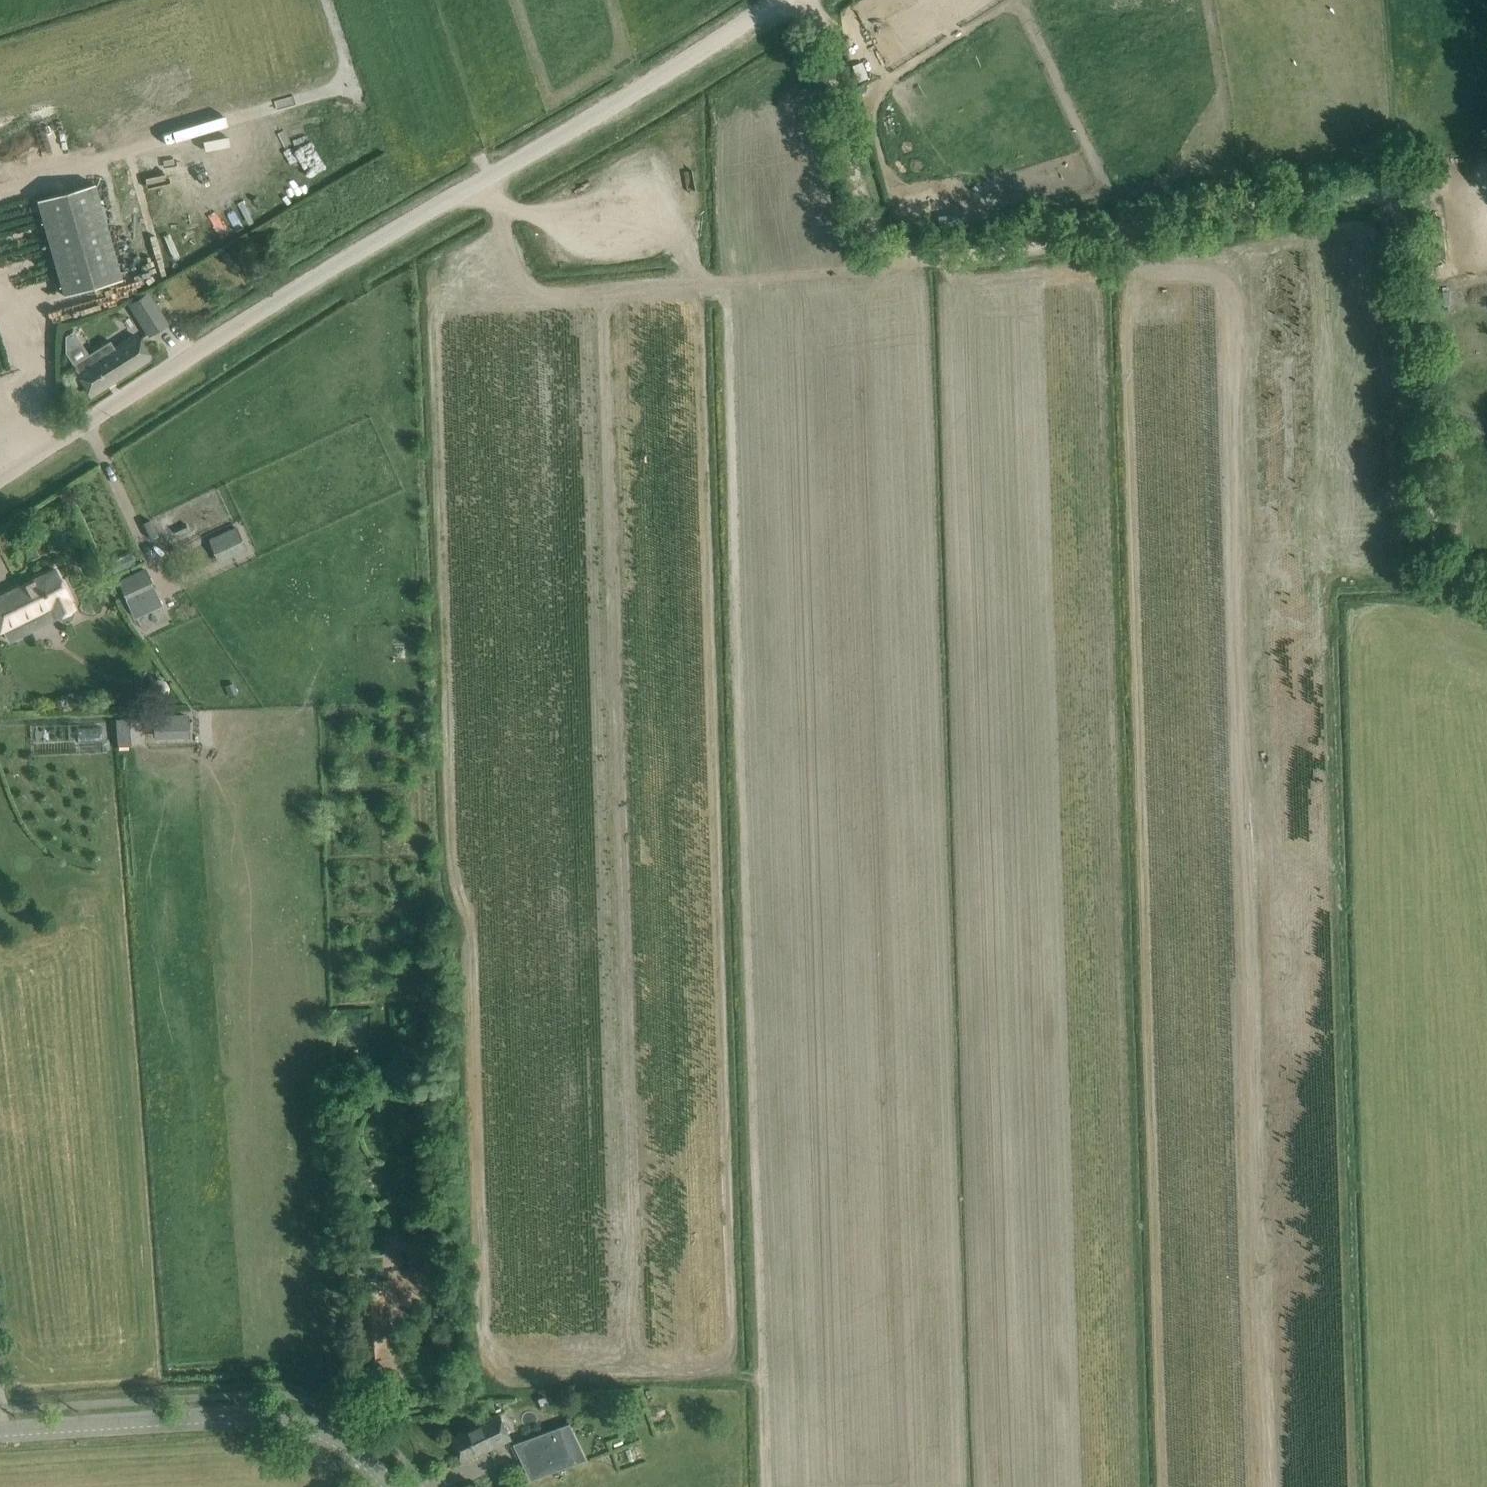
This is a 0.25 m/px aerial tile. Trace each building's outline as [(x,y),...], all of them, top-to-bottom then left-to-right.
[(122,279),(95,183),(38,199),(65,295),(122,279)] [(167,325),(147,292),(130,302),(151,335),(167,325)] [(137,336),(116,349),(111,341),(72,364),(77,373),(91,394),(150,357),(137,336)] [(246,548),(237,528),(211,540),(220,560),(246,548)] [(43,605),(50,620),(56,617),(60,621),(65,622),(69,622),(73,619),(74,615),(74,613),(74,609),(68,597),(69,597),(55,569),(0,596),(0,627),(43,605)] [(154,590),(145,570),(119,582),(128,602),(154,590)] [(149,684),(147,692),(152,699),(160,700),(167,696),(169,688),(164,681),(156,679),(149,684)] [(160,727),(191,725),(191,713),(160,715),(160,727)] [(137,716),(120,716),(120,743),(137,743),(137,716)] [(359,1288),(363,1337),(365,1357),(389,1355),(382,1278),(364,1280),(364,1288),(359,1288)] [(545,1396),(538,1400),(544,1411),(551,1408),(545,1396)] [(498,1415),(470,1428),(452,1437),(463,1460),(509,1439),(498,1415)] [(518,1458),(545,1445),(537,1428),(510,1441),(518,1458)]
